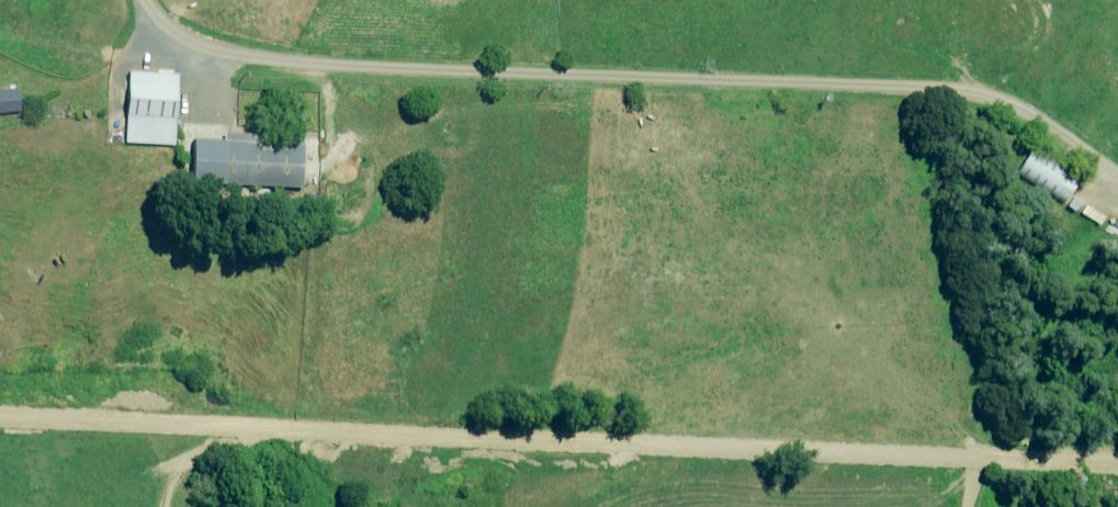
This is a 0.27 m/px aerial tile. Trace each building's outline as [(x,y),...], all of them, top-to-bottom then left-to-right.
[(123,142),(171,145),(175,74),(127,71),(123,142)] [(301,137),(230,135),(230,141),(189,139),(187,183),(299,188),(301,137)] [(1065,176),(1067,172),(1027,150),(1014,173),(1062,200),(1070,185),(1067,183),(1070,179),(1065,176)]
